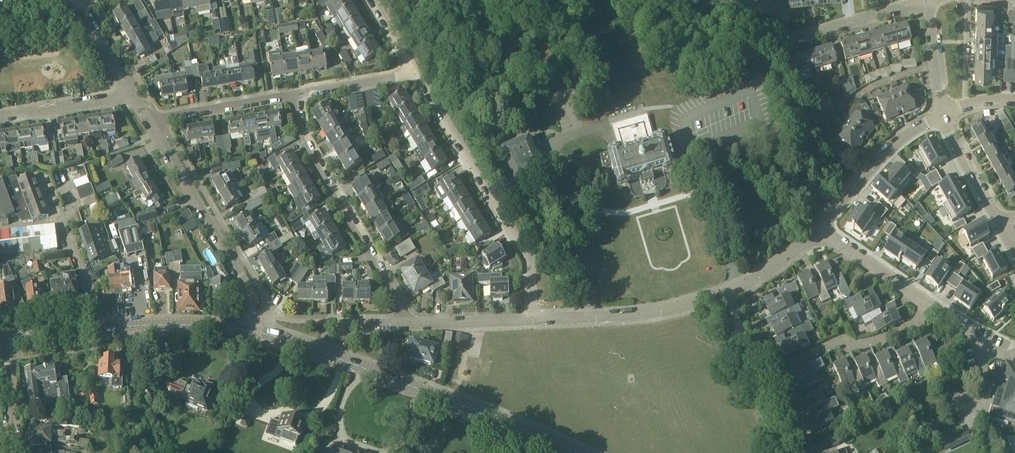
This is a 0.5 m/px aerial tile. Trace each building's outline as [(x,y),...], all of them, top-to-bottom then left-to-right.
[(140,14),(146,11),(140,0),(139,0),(133,4),(140,14)] [(170,13),(168,0),(154,0),(157,16),(170,13)] [(184,11),(182,0),(168,0),(170,13),(184,11)] [(184,11),(197,9),(195,0),(182,0),(184,11)] [(197,9),(198,14),(211,11),(209,0),(195,0),(197,9)] [(337,16),(352,6),(348,0),(337,0),(333,2),(332,0),(324,0),(317,4),(320,10),(330,5),(337,16)] [(977,7),(977,19),(993,20),(996,20),(996,14),(993,14),(993,7),(993,5),(980,5),(980,7),(977,7)] [(337,16),(344,28),(359,18),(352,6),(337,16)] [(120,26),(132,19),(126,8),(114,15),(120,26)] [(277,24),(284,23),(282,9),(275,10),(277,24)] [(149,15),(146,11),(140,14),(143,19),(149,15)] [(266,12),(268,26),(276,25),(273,11),(266,12)] [(127,37),(140,29),(138,25),(143,19),(140,14),(132,19),(120,26),(127,37)] [(228,18),(221,19),(223,34),(230,33),(228,18)] [(344,28),(351,39),(367,30),(359,18),(344,28)] [(976,31),(992,31),(993,20),(977,19),(976,31)] [(212,21),(214,35),(221,34),(219,20),(212,21)] [(892,29),(897,45),(911,41),(908,32),(910,28),(909,24),(906,22),(902,24),(901,26),(899,27),(892,29)] [(145,40),(147,39),(141,28),(140,29),(127,37),(133,47),(145,40)] [(328,37),(334,33),(331,28),(325,31),(328,37)] [(892,29),(879,32),(884,49),(897,45),(892,29)] [(351,39),(358,51),(374,41),(367,30),(351,39)] [(155,34),(158,39),(164,36),(161,31),(155,34)] [(315,35),(322,46),(328,43),(321,31),(315,35)] [(976,42),(997,43),(997,31),(992,31),(976,31),(976,42)] [(879,32),(866,36),(872,55),(872,53),(884,49),(879,32)] [(338,39),(334,33),(328,37),(332,42),(338,39)] [(155,50),(152,45),(159,40),(155,34),(147,39),(145,40),(133,47),(140,58),(155,50)] [(265,35),(258,37),(260,44),(266,43),(265,35)] [(854,40),(853,40),(858,57),(859,59),(872,55),(866,36),(860,38),(859,36),(854,38),(854,40)] [(220,46),(219,38),(208,40),(209,47),(220,46)] [(845,61),(858,57),(853,40),(840,44),(845,61)] [(381,53),(374,41),(358,51),(353,54),(356,60),(361,56),(365,63),(381,53)] [(976,54),(992,55),(997,55),(997,43),(976,42),(976,54)] [(818,51),(823,68),(836,65),(831,47),(818,51)] [(297,57),(300,74),(313,72),(311,55),(310,55),(310,51),(296,54),(297,57)] [(343,60),(348,57),(345,51),(340,54),(343,60)] [(810,72),(823,68),(818,51),(805,55),(810,72)] [(257,52),(250,54),(251,64),(252,64),(252,66),(260,65),(257,52)] [(311,55),(313,72),(327,69),(324,52),(311,55)] [(283,56),(284,59),(287,76),(300,74),(297,57),(296,54),(283,56)] [(992,55),(976,54),(975,66),(991,67),(992,55)] [(810,72),(805,55),(791,59),(797,76),(810,72)] [(227,67),(226,67),(230,87),(242,84),(240,71),(239,66),(238,57),(232,58),(234,66),(227,67)] [(352,62),(348,57),(343,60),(346,65),(352,62)] [(161,67),(171,62),(168,58),(159,62),(161,67)] [(273,79),(287,76),(284,59),(270,62),(273,79)] [(916,67),(916,60),(902,61),(904,68),(916,67)] [(239,66),(240,71),(242,84),(255,82),(252,66),(252,64),(251,64),(247,65),(239,66)] [(198,65),(191,67),(191,68),(193,79),(200,78),(202,78),(204,91),(217,89),(215,75),(209,76),(208,69),(204,66),(198,67),(198,65)] [(762,80),(775,74),(770,65),(758,71),(762,80)] [(991,67),(975,66),(975,79),(991,79),(991,73),(995,74),(995,67),(991,67)] [(230,87),(226,67),(214,70),(215,75),(217,89),(230,87)] [(891,73),(890,67),(876,71),(877,72),(879,77),(889,77),(891,73)] [(186,80),(193,79),(191,68),(185,69),(186,80)] [(879,77),(877,72),(865,76),(867,84),(876,81),(878,77),(879,77)] [(162,98),(176,96),(173,82),(167,83),(166,77),(156,79),(157,86),(160,85),(162,98)] [(846,79),(851,95),(856,92),(852,78),(846,79)] [(851,95),(846,79),(840,82),(845,99),(851,95)] [(186,80),(173,82),(176,96),(188,94),(186,80)] [(892,94),(896,103),(911,97),(906,86),(894,91),(895,93),(892,94)] [(378,91),(372,93),(375,107),(381,106),(378,91)] [(368,109),(375,107),(372,93),(365,94),(368,109)] [(396,114),(412,104),(405,93),(389,102),(396,114)] [(881,109),(896,103),(892,94),(890,95),(889,93),(877,98),(881,109)] [(362,94),(355,96),(358,110),(364,109),(362,94)] [(352,111),(358,110),(355,96),(349,97),(352,111)] [(911,97),(896,103),(900,112),(902,111),(903,114),(916,108),(911,97)] [(820,110),(825,118),(834,112),(827,101),(820,106),(821,109),(820,110)] [(900,112),(896,103),(881,109),(886,121),(899,115),(898,113),(900,112)] [(403,125),(419,116),(412,104),(396,114),(403,125)] [(320,126),(336,117),(328,105),(313,114),(320,126)] [(821,109),(820,106),(809,113),(816,124),(825,118),(820,110),(821,109)] [(848,126),(855,133),(866,120),(856,112),(847,122),(849,124),(848,126)] [(279,113),(266,116),(269,133),(270,133),(271,139),(271,144),(272,145),(277,142),(277,141),(274,128),(282,127),(279,113)] [(112,116),(100,118),(102,131),(107,131),(108,134),(116,133),(113,116),(112,116)] [(256,131),(257,133),(258,145),(263,144),(263,140),(270,139),(271,139),(270,133),(269,133),(266,116),(254,118),(256,131)] [(410,137),(426,127),(419,116),(403,125),(410,137)] [(326,138),(342,128),(336,117),(320,126),(326,138)] [(80,121),(75,122),(78,136),(90,134),(87,120),(86,118),(81,119),(80,121)] [(100,118),(87,120),(90,134),(102,131),(100,118)] [(241,120),(243,134),(245,146),(251,145),(249,135),(257,133),(256,131),(254,118),(241,120)] [(663,173),(675,170),(665,138),(653,141),(647,119),(613,129),(620,151),(608,155),(600,157),(603,169),(611,166),(617,186),(629,183),(628,181),(639,178),(640,184),(654,180),(652,174),(662,171),(663,173)] [(1002,122),(1005,128),(1011,124),(1008,119),(1002,122)] [(243,134),(241,120),(228,122),(231,136),(243,134)] [(866,120),(855,133),(863,139),(864,137),(866,139),(875,128),(866,120)] [(77,136),(78,136),(75,122),(62,124),(63,132),(58,133),(60,143),(78,140),(77,136)] [(360,126),(363,132),(369,128),(366,122),(360,126)] [(979,142),(991,135),(985,124),(979,127),(977,124),(971,127),(973,131),(979,142)] [(1009,134),(1014,130),(1011,124),(1005,128),(1009,134)] [(213,125),(200,127),(203,144),(203,145),(215,143),(214,139),(215,138),(213,125)] [(845,145),(855,133),(848,126),(846,128),(844,126),(835,136),(845,145)] [(30,129),(33,147),(38,146),(41,148),(49,147),(48,139),(45,139),(43,127),(30,129)] [(203,144),(200,127),(187,129),(187,130),(182,133),(188,143),(189,142),(189,143),(198,141),(198,145),(203,144)] [(410,137),(413,141),(409,144),(414,151),(417,149),(433,139),(426,127),(410,137)] [(333,149),(349,140),(342,128),(326,138),(333,149)] [(367,138),(373,135),(369,128),(363,132),(367,138)] [(18,131),(20,145),(25,144),(25,149),(33,148),(33,147),(30,129),(18,131)] [(377,133),(380,139),(386,136),(382,130),(377,133)] [(7,147),(9,154),(21,152),(20,145),(18,131),(5,133),(7,147)] [(7,147),(5,133),(0,134),(0,155),(8,154),(9,154),(7,147)] [(863,139),(855,133),(845,145),(854,152),(863,142),(861,141),(863,139)] [(229,135),(223,137),(225,150),(232,149),(229,135)] [(528,140),(527,141),(524,135),(506,143),(508,149),(503,151),(511,169),(516,181),(541,171),(528,140)] [(997,146),(991,135),(979,142),(985,153),(997,146)] [(389,142),(386,136),(380,139),(384,145),(389,142)] [(225,150),(223,137),(215,138),(218,156),(226,155),(225,150)] [(271,144),(271,145),(272,153),(284,146),(280,139),(277,141),(277,142),(272,145),(271,144)] [(424,160),(440,151),(433,139),(417,149),(424,160)] [(118,143),(119,149),(129,146),(127,140),(118,143)] [(340,161),(356,152),(349,140),(333,149),(340,161)] [(928,143),(919,148),(930,168),(943,161),(940,156),(943,155),(936,142),(929,146),(928,143)] [(202,146),(195,147),(198,163),(204,162),(202,146)] [(991,164),(1003,157),(1008,154),(1006,149),(1000,152),(997,146),(985,153),(991,164)] [(373,157),(376,163),(386,157),(383,151),(373,157)] [(440,151),(424,160),(432,172),(447,163),(440,151)] [(284,175),(300,166),(293,153),(284,159),(280,152),(268,160),(274,170),(280,167),(284,175)] [(363,164),(356,152),(340,161),(347,173),(363,164)] [(389,158),(392,163),(398,160),(395,154),(389,158)] [(112,161),(115,167),(124,162),(120,156),(112,161)] [(1009,168),(1003,157),(991,164),(997,174),(1009,168)] [(134,179),(146,172),(139,160),(127,167),(134,179)] [(391,165),(388,160),(378,166),(381,171),(391,165)] [(392,163),(395,170),(402,166),(398,160),(392,163)] [(223,171),(241,168),(240,162),(222,165),(223,171)] [(284,175),(291,187),(307,177),(300,166),(284,175)] [(910,166),(906,171),(914,179),(919,174),(910,166)] [(521,193),(516,181),(511,169),(509,170),(508,167),(501,170),(512,197),(521,193)] [(1014,178),(1009,168),(997,174),(1003,185),(1014,178)] [(892,172),(884,180),(896,191),(897,191),(897,192),(908,178),(898,169),(894,174),(892,172)] [(936,171),(925,177),(928,182),(938,176),(936,171)] [(140,190),(152,183),(152,182),(154,181),(151,176),(149,177),(146,172),(134,179),(140,190)] [(213,183),(220,195),(238,185),(230,172),(213,183)] [(49,217),(34,176),(18,182),(17,178),(2,180),(0,181),(0,226),(9,225),(8,219),(16,216),(21,222),(21,223),(33,221),(33,222),(49,217)] [(395,186),(401,182),(397,176),(391,180),(395,186)] [(441,201),(447,197),(462,188),(455,176),(434,189),(441,201)] [(938,176),(928,182),(932,188),(942,182),(938,176)] [(307,177),(291,187),(288,189),(294,200),(298,198),(314,189),(307,177)] [(408,186),(411,192),(425,184),(421,177),(408,186)] [(359,199),(375,190),(368,178),(352,187),(359,199)] [(1014,178),(1003,185),(1008,194),(1007,195),(1010,201),(1014,198),(1014,178)] [(879,183),(875,188),(879,192),(877,194),(888,203),(898,192),(897,192),(897,191),(896,191),(884,180),(883,179),(882,180),(881,179),(878,183),(879,183)] [(956,179),(939,188),(947,203),(962,195),(964,194),(963,191),(962,192),(961,190),(962,189),(961,188),(962,188),(958,180),(957,180),(956,179)] [(112,188),(109,182),(95,189),(98,195),(112,188)] [(159,194),(152,183),(140,190),(136,193),(139,199),(144,196),(147,201),(152,198),(155,204),(164,199),(160,193),(159,194)] [(95,196),(91,184),(76,189),(80,201),(95,196)] [(124,184),(118,188),(121,192),(127,189),(124,184)] [(240,189),(238,185),(220,195),(228,208),(240,201),(235,192),(240,189)] [(426,186),(413,194),(417,200),(430,192),(426,186)] [(250,196),(254,202),(260,198),(268,194),(264,187),(250,196)] [(270,191),(273,197),(279,193),(275,187),(270,191)] [(447,197),(454,209),(469,199),(462,188),(447,197)] [(320,201),(314,189),(298,198),(294,200),(301,212),(320,201)] [(382,202),(375,190),(359,199),(366,211),(382,202)] [(123,204),(118,193),(113,195),(118,206),(123,204)] [(279,193),(273,197),(277,203),(282,199),(279,193)] [(402,198),(405,203),(412,199),(408,194),(402,198)] [(962,195),(947,203),(956,219),(968,212),(965,207),(968,206),(967,205),(968,205),(964,197),(963,197),(962,195)] [(95,196),(80,201),(83,209),(98,204),(97,200),(95,196)] [(102,198),(97,200),(98,204),(100,211),(104,224),(110,222),(107,211),(103,199),(102,198)] [(263,204),(260,198),(254,202),(244,208),(247,213),(263,204)] [(412,199),(405,203),(409,209),(415,205),(412,199)] [(454,216),(457,214),(461,220),(476,211),(469,199),(454,209),(451,211),(454,216)] [(389,213),(382,202),(366,211),(373,223),(389,213)] [(879,204),(875,209),(884,216),(887,212),(879,204)] [(875,209),(871,213),(880,221),(884,216),(875,209)] [(291,227),(294,233),(305,226),(304,225),(306,224),(308,228),(312,226),(316,233),(332,224),(325,212),(319,216),(317,212),(317,211),(291,227)] [(468,232),(484,223),(476,211),(461,220),(468,232)] [(855,214),(847,226),(854,230),(852,232),(860,237),(862,234),(873,219),(861,211),(857,216),(855,214)] [(243,234),(255,227),(260,224),(252,212),(248,215),(248,214),(236,222),(243,234)] [(297,212),(286,219),(289,225),(300,218),(297,212)] [(144,216),(146,222),(156,220),(154,213),(144,216)] [(396,225),(389,213),(373,223),(380,234),(396,225)] [(430,223),(436,220),(432,214),(426,218),(430,223)] [(130,215),(118,218),(119,223),(131,220),(130,215)] [(119,232),(139,227),(135,220),(131,220),(119,223),(119,232)] [(963,220),(953,226),(956,231),(966,226),(963,220)] [(396,225),(380,234),(387,246),(402,237),(403,239),(409,235),(401,222),(396,225)] [(419,235),(431,228),(427,222),(416,229),(419,235)] [(255,227),(243,234),(250,247),(265,239),(269,236),(262,223),(260,224),(255,227)] [(491,235),(484,223),(468,232),(475,244),(491,235)] [(156,233),(154,224),(146,226),(148,235),(156,233)] [(315,242),(320,239),(323,245),(339,236),(332,224),(316,233),(312,236),(315,242)] [(891,224),(884,233),(889,237),(896,227),(891,224)] [(981,224),(963,234),(965,237),(970,247),(983,240),(981,237),(987,234),(984,229),(985,229),(982,225),(981,224)] [(25,229),(28,253),(57,250),(57,246),(59,246),(58,237),(57,238),(57,237),(56,237),(54,226),(25,229)] [(433,229),(437,235),(443,232),(439,226),(433,229)] [(101,227),(95,229),(81,234),(90,262),(111,255),(111,254),(115,253),(112,243),(107,244),(101,227)] [(139,227),(119,232),(127,256),(145,252),(139,227)] [(28,253),(25,229),(0,232),(0,256),(28,253)] [(443,232),(437,235),(440,241),(446,237),(443,232)] [(275,233),(269,236),(265,239),(268,245),(278,240),(275,233)] [(333,264),(333,255),(346,248),(339,236),(323,245),(317,248),(320,253),(320,257),(313,257),(313,263),(326,263),(333,264)] [(895,236),(884,252),(886,253),(885,254),(893,259),(893,258),(894,259),(895,258),(897,260),(897,261),(899,262),(900,260),(910,246),(895,236)] [(283,247),(278,240),(268,245),(271,250),(273,253),(276,251),(283,247)] [(414,248),(410,241),(405,244),(409,251),(414,248)] [(493,268),(494,270),(496,269),(499,268),(501,268),(503,266),(501,263),(506,260),(498,246),(493,249),(490,244),(476,252),(477,261),(483,257),(490,269),(493,268)] [(982,245),(972,250),(975,255),(985,250),(982,245)] [(910,246),(900,260),(901,260),(902,261),(902,262),(909,267),(910,266),(911,267),(912,264),(917,267),(925,256),(910,246)] [(985,250),(975,255),(978,261),(988,255),(985,250)] [(181,253),(181,251),(172,252),(173,254),(165,255),(167,265),(174,264),(183,263),(181,253)] [(258,261),(266,273),(278,266),(284,263),(276,251),(273,253),(271,254),(267,256),(258,261)] [(933,251),(927,260),(932,264),(938,254),(933,251)] [(65,252),(50,254),(43,255),(44,262),(66,259),(65,252)] [(391,266),(399,262),(394,254),(387,259),(391,266)] [(996,256),(983,262),(992,278),(1007,270),(1001,259),(998,261),(996,256)] [(6,259),(0,260),(0,265),(4,273),(4,277),(13,276),(6,259)] [(406,284),(425,273),(421,266),(424,264),(422,259),(418,261),(401,271),(404,276),(402,276),(406,284)] [(107,260),(101,263),(103,269),(109,267),(107,260)] [(43,273),(41,262),(33,264),(35,274),(43,273)] [(937,263),(926,280),(927,281),(926,282),(930,284),(931,284),(936,287),(939,282),(941,283),(950,271),(937,263)] [(288,278),(293,282),(302,267),(297,264),(288,278)] [(815,269),(821,281),(827,292),(837,287),(840,294),(841,294),(849,291),(840,273),(833,276),(827,264),(815,269)] [(278,266),(266,273),(273,286),(286,279),(278,266)] [(120,268),(124,294),(131,293),(131,288),(130,275),(129,275),(128,267),(120,268)] [(180,312),(191,312),(191,284),(199,285),(202,284),(202,267),(181,267),(181,282),(180,282),(180,312)] [(214,298),(228,298),(228,281),(220,281),(218,277),(215,278),(210,267),(204,270),(210,283),(214,281),(214,298)] [(308,271),(302,267),(293,282),(299,286),(308,271)] [(115,295),(124,294),(120,268),(108,269),(109,276),(111,292),(115,291),(115,295)] [(156,274),(155,289),(170,289),(170,275),(167,275),(167,269),(156,269),(156,274)] [(99,272),(92,273),(93,280),(98,280),(100,278),(99,272)] [(429,280),(425,273),(406,284),(407,284),(407,285),(408,285),(409,284),(412,290),(410,291),(414,297),(422,293),(421,291),(430,286),(434,292),(446,285),(442,278),(435,282),(433,278),(429,280)] [(830,299),(827,292),(821,281),(814,285),(808,273),(797,278),(807,301),(818,296),(822,303),(830,299)] [(454,302),(472,301),(471,281),(469,281),(468,274),(451,275),(452,282),(451,282),(452,300),(454,302)] [(953,274),(946,283),(951,287),(958,277),(953,274)] [(64,277),(67,300),(74,300),(75,298),(77,297),(76,292),(79,291),(78,281),(76,281),(75,275),(64,277)] [(509,281),(503,281),(502,275),(479,276),(479,284),(490,283),(491,298),(494,298),(494,301),(503,300),(503,297),(509,297),(509,281)] [(60,301),(67,300),(64,277),(52,278),(53,284),(52,284),(53,295),(56,294),(56,300),(59,300),(60,301)] [(958,277),(951,287),(956,290),(963,280),(958,277)] [(42,289),(40,289),(40,287),(33,287),(30,279),(22,283),(25,291),(27,291),(28,303),(35,303),(36,304),(38,304),(40,302),(41,302),(40,293),(43,293),(42,289)] [(313,288),(313,302),(328,302),(328,292),(336,292),(336,279),(326,279),(326,281),(313,282),(313,288)] [(20,294),(15,280),(2,282),(3,287),(0,287),(0,309),(4,308),(4,307),(9,307),(9,308),(14,307),(14,306),(16,306),(14,295),(20,294)] [(357,302),(370,302),(370,294),(372,294),(372,286),(367,286),(368,283),(357,283),(357,284),(357,286),(357,302)] [(780,313),(793,306),(788,296),(799,291),(795,283),(777,291),(780,299),(765,306),(770,317),(780,313)] [(996,283),(987,289),(990,294),(1000,288),(997,283),(996,283)] [(191,284),(191,312),(204,312),(204,296),(199,297),(199,285),(191,284)] [(357,286),(357,284),(344,284),(344,302),(357,302),(357,286)] [(964,286),(956,298),(960,301),(959,304),(969,311),(979,297),(964,286)] [(313,302),(313,288),(299,287),(298,302),(313,302)] [(849,291),(841,294),(847,299),(850,294),(849,291)] [(857,319),(861,317),(879,309),(880,308),(875,297),(863,303),(859,295),(841,304),(845,311),(852,308),(857,319)] [(999,296),(984,310),(992,319),(996,315),(998,317),(1004,312),(1005,312),(1008,309),(1007,308),(1009,307),(999,296)] [(776,337),(788,332),(799,326),(794,316),(801,312),(797,304),(793,306),(780,313),(783,320),(771,326),(776,337)] [(882,317),(879,309),(861,317),(864,325),(872,322),(877,333),(900,322),(894,311),(882,317)] [(799,326),(788,332),(792,340),(780,345),(785,357),(808,346),(803,335),(813,331),(811,325),(815,323),(814,319),(809,322),(809,321),(799,326)] [(453,334),(447,333),(444,345),(450,346),(453,334)] [(422,362),(427,345),(415,342),(415,340),(410,338),(406,352),(412,353),(410,359),(422,362)] [(914,346),(915,347),(926,370),(936,365),(939,371),(947,367),(944,361),(950,358),(944,346),(931,352),(925,340),(914,346)] [(439,348),(427,345),(422,362),(434,365),(439,348)] [(928,376),(926,370),(915,347),(907,350),(907,349),(896,354),(900,363),(906,377),(917,372),(920,380),(928,376)] [(908,381),(906,377),(900,363),(892,367),(886,353),(875,358),(879,367),(886,381),(896,376),(900,385),(908,381)] [(121,388),(121,384),(121,380),(122,380),(123,373),(121,371),(120,371),(120,362),(114,362),(114,360),(113,360),(113,356),(106,355),(106,360),(105,359),(105,363),(100,363),(100,372),(96,372),(95,378),(98,378),(98,379),(111,379),(111,388),(121,388)] [(887,385),(886,381),(879,367),(871,370),(865,357),(854,362),(858,371),(865,385),(875,380),(879,389),(882,388),(887,385)] [(796,393),(805,389),(819,382),(814,372),(824,367),(820,359),(804,367),(804,365),(796,369),(797,370),(786,375),(787,375),(794,372),(798,379),(791,382),(796,393)] [(867,389),(865,385),(858,371),(850,374),(844,360),(833,366),(843,389),(854,384),(858,393),(867,389)] [(1007,363),(1005,371),(1002,370),(999,381),(1001,381),(996,399),(994,398),(989,412),(992,413),(991,418),(995,419),(994,422),(1008,426),(1009,423),(1014,425),(1014,365),(1007,363)] [(37,369),(39,387),(40,393),(45,393),(46,403),(52,402),(52,405),(58,404),(59,407),(65,407),(64,403),(70,403),(67,378),(56,380),(56,377),(59,376),(61,374),(60,369),(58,367),(55,367),(37,369)] [(28,388),(39,387),(37,369),(27,371),(25,373),(28,388)] [(180,380),(176,380),(174,385),(170,387),(172,392),(169,398),(174,399),(172,404),(179,407),(182,400),(188,402),(186,406),(198,410),(199,407),(208,411),(216,389),(203,384),(202,387),(194,384),(193,388),(187,386),(187,384),(180,382),(180,380)] [(802,413),(814,408),(824,402),(819,392),(827,389),(823,380),(819,382),(805,389),(808,396),(796,402),(802,413)] [(40,393),(39,387),(28,388),(29,403),(41,402),(41,404),(46,403),(45,393),(40,393)] [(99,403),(97,389),(88,390),(90,404),(99,403)] [(824,402),(814,408),(818,416),(805,422),(811,433),(834,422),(829,411),(839,407),(834,398),(824,402)] [(300,437),(305,423),(283,414),(277,429),(300,437)] [(248,428),(251,419),(245,417),(242,426),(248,428)] [(30,428),(29,437),(65,437),(65,432),(52,432),(52,428),(30,428)] [(838,444),(834,433),(827,435),(830,447),(838,444)] [(962,434),(946,441),(949,449),(965,441),(962,434)] [(65,437),(29,437),(29,446),(51,447),(51,442),(65,442),(65,437)]
